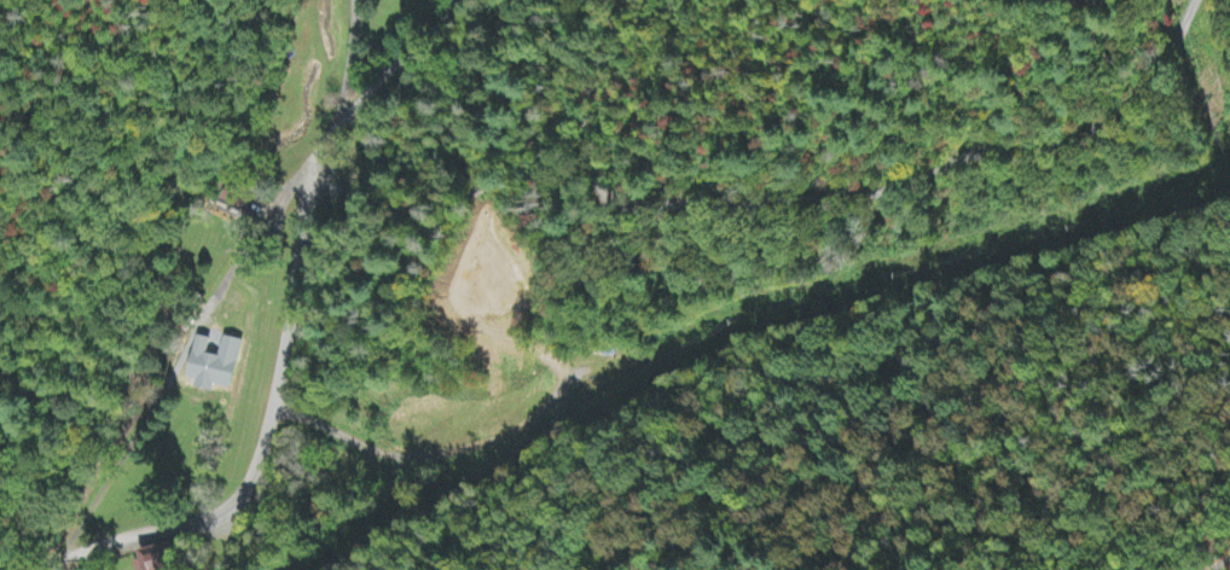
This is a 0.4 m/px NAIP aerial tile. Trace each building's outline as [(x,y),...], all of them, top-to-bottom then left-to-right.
[(136,551),(139,569),(179,569),(174,545),(136,551)]
